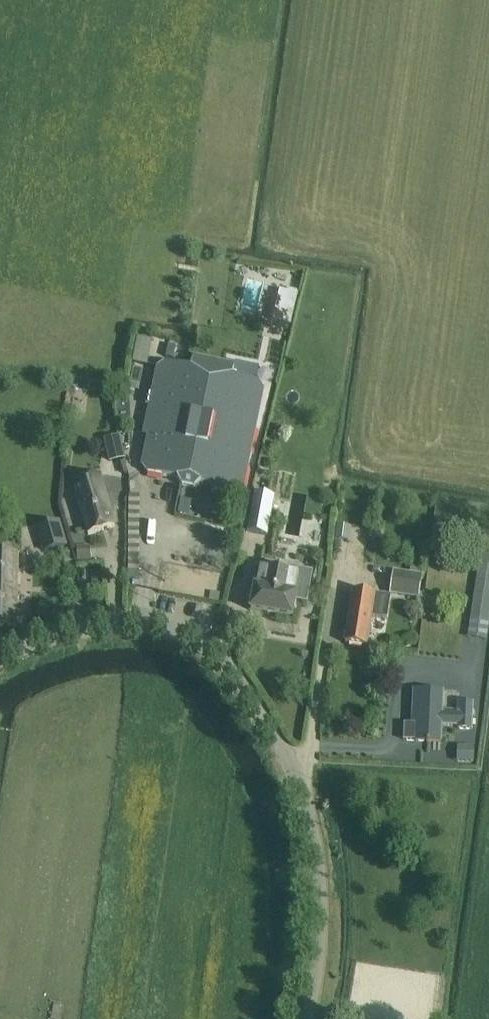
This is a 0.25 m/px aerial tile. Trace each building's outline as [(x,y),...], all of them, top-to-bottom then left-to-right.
[(145,364),(150,339),(136,337),(131,361),(145,364)] [(158,367),(148,416),(144,435),(150,436),(149,444),(147,444),(142,467),(147,473),(177,479),(181,485),(195,488),(201,484),(209,486),(213,492),(236,497),(243,492),(264,389),(260,382),(233,377),(235,367),(193,358),(191,368),(164,363),(158,367)] [(120,435),(104,439),(110,462),(126,458),(120,435)] [(100,475),(73,483),(83,515),(88,534),(115,526),(109,507),(105,492),(100,475)] [(254,492),(247,532),(268,535),(274,496),(254,492)] [(60,520),(36,527),(44,552),(68,545),(60,520)] [(348,554),(351,525),(337,524),(334,552),(348,554)] [(91,545),(77,546),(78,561),(92,560),(91,545)] [(15,626),(19,554),(0,553),(0,626),(15,626)] [(255,591),(251,611),(293,618),(295,606),(296,601),(308,604),(314,572),(265,562),(264,567),(262,566),(258,588),(256,588),(255,591)] [(394,571),(391,594),(420,599),(424,575),(394,571)] [(470,618),(488,621),(488,620),(488,582),(476,580),(470,618)] [(354,591),(348,623),(345,643),(367,647),(372,616),(388,618),(391,596),(354,591)] [(410,634),(399,641),(403,650),(415,643),(411,635),(410,634)] [(427,743),(430,743),(430,742),(441,742),(442,726),(458,727),(458,729),(472,729),(473,703),(459,702),(459,712),(443,712),(444,691),(414,690),(413,717),(417,717),(417,724),(408,724),(404,727),(404,737),(407,740),(416,741),(427,742),(427,743)] [(457,729),(457,734),(482,734),(482,718),(473,718),(473,729),(457,729)] [(460,746),(457,757),(474,762),(476,751),(460,746)]
